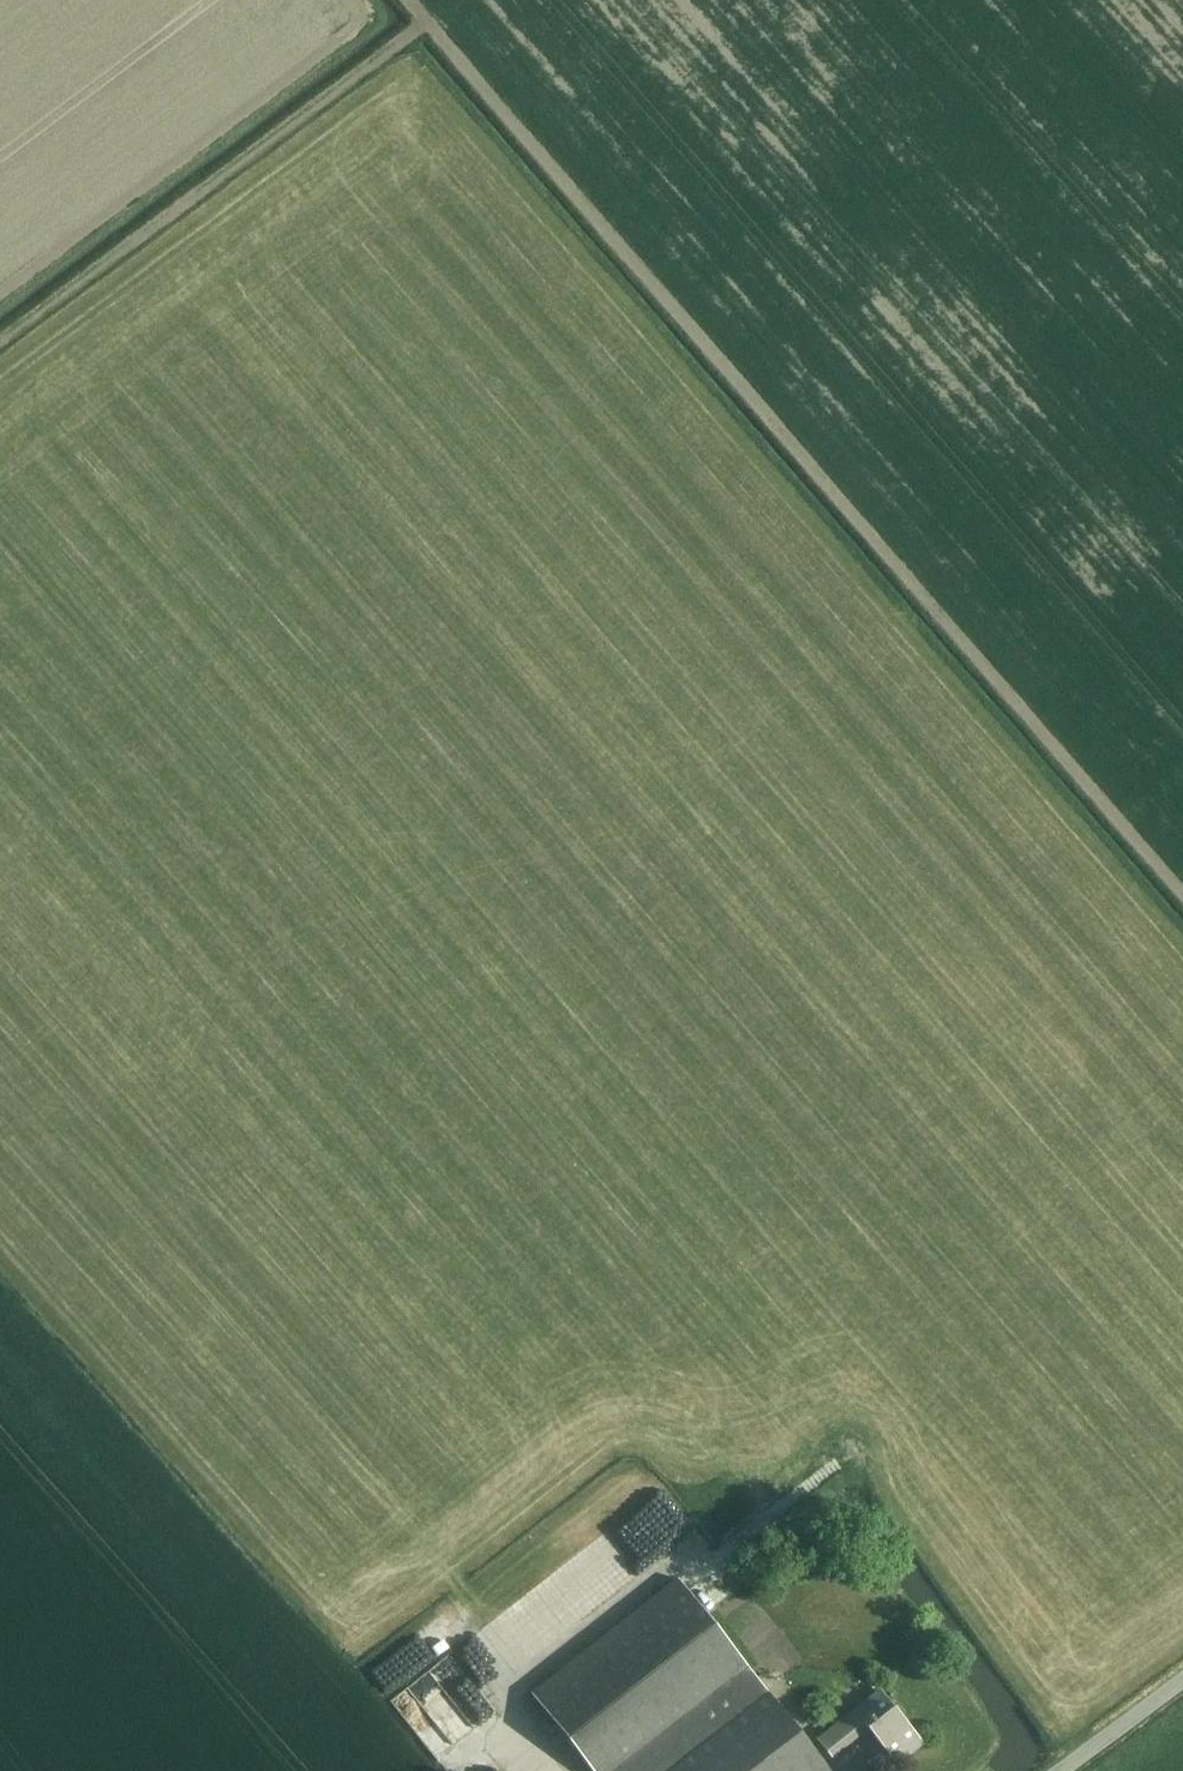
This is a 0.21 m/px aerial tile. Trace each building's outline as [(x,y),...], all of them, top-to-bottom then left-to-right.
[(678,1579),(532,1692),(597,1770),(835,1770),(767,1684),(765,1686),(678,1579)] [(455,1741),(493,1708),(449,1658),(411,1690),(455,1741)] [(902,1760),(926,1741),(882,1686),(819,1736),(834,1755),(866,1731),(874,1741),(882,1735),(902,1760)]
